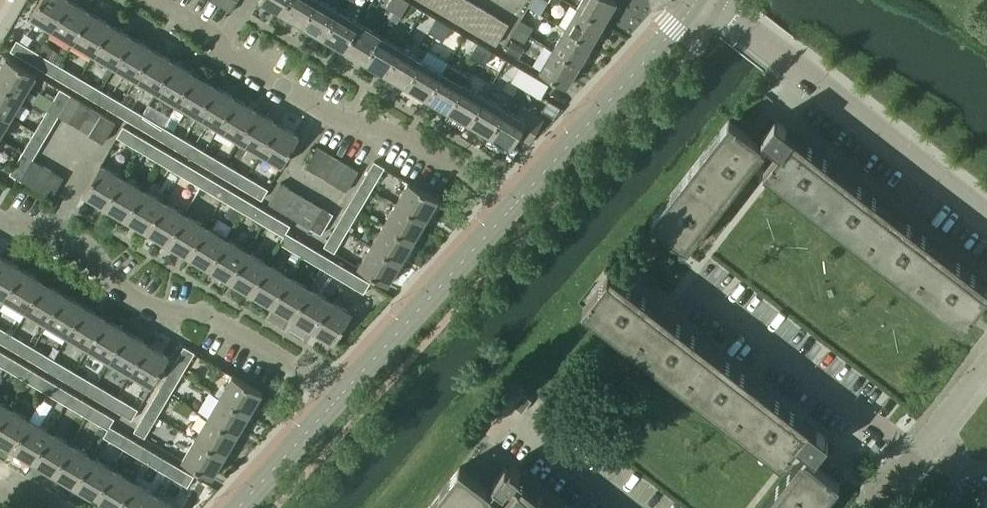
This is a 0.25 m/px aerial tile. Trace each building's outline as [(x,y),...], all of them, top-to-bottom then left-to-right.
[(52,29),(69,0),(40,0),(31,17),(52,29)] [(73,42),(91,12),(71,0),(69,0),(52,29),(73,42)] [(231,12),(238,0),(224,0),(221,6),(231,12)] [(281,13),(288,0),(259,0),(281,13)] [(302,25),(316,0),(288,0),(281,13),(302,25)] [(322,37),(339,10),(322,0),(316,0),(302,25),(322,37)] [(394,11),(401,0),(391,0),(387,7),(394,11)] [(401,16),(409,3),(405,0),(401,0),(394,11),(401,16)] [(434,8),(439,0),(425,0),(424,2),(434,8)] [(445,14),(453,0),(439,0),(434,8),(445,14)] [(455,20),(467,0),(453,0),(445,14),(455,20)] [(465,26),(477,6),(468,0),(467,0),(455,20),(465,26)] [(604,24),(617,2),(613,0),(581,0),(576,7),(604,24)] [(465,26),(476,32),(488,12),(477,6),(465,26)] [(564,28),(592,44),(604,24),(576,7),(564,28)] [(322,37),(343,50),(360,22),(339,10),(322,37)] [(73,42),(94,54),(111,24),(91,12),(73,42)] [(476,32),(486,39),(498,18),(488,12),(476,32)] [(428,31),(436,36),(443,23),(436,18),(428,31)] [(486,39),(496,45),(509,24),(498,18),(486,39)] [(516,27),(529,35),(533,27),(520,20),(516,27)] [(343,50),(364,62),(380,34),(360,22),(343,50)] [(436,36),(443,40),(451,27),(443,23),(436,36)] [(94,54),(115,66),(132,36),(111,24),(94,54)] [(512,35),(524,42),(529,35),(516,27),(512,35)] [(552,49),(580,65),(592,44),(564,28),(552,49)] [(364,62),(385,74),(401,46),(380,34),(364,62)] [(115,66),(135,79),(153,49),(132,36),(115,66)] [(11,51),(32,63),(38,53),(17,40),(11,51)] [(470,56),(477,60),(485,47),(478,43),(470,56)] [(385,74),(406,86),(422,59),(401,46),(385,74)] [(477,60),(485,65),(492,52),(485,47),(477,60)] [(135,79),(156,91),(174,61),(153,49),(135,79)] [(539,70),(567,86),(580,65),(552,49),(539,70)] [(32,63),(53,75),(59,65),(38,53),(32,63)] [(24,97),(36,75),(7,57),(0,69),(0,83),(24,97)] [(406,86),(427,99),(443,71),(422,59),(406,86)] [(156,91),(177,103),(195,73),(174,61),(156,91)] [(447,111),(464,83),(468,76),(447,63),(443,71),(427,99),(447,111)] [(53,75),(73,88),(80,77),(59,65),(53,75)] [(512,80),(519,85),(527,72),(519,67),(512,80)] [(519,85),(541,97),(548,84),(527,72),(519,85)] [(177,103),(198,116),(216,86),(195,73),(177,103)] [(73,88),(94,100),(100,90),(80,77),(73,88)] [(11,117),(24,97),(0,83),(0,111),(11,117)] [(447,111),(468,123),(485,96),(464,83),(447,111)] [(198,116),(219,128),(236,98),(216,86),(198,116)] [(10,174),(20,180),(32,159),(58,116),(70,95),(60,89),(10,174)] [(94,100),(115,113),(121,102),(100,90),(94,100)] [(70,95),(58,116),(68,122),(81,101),(70,95)] [(468,123),(489,135),(506,108),(485,96),(468,123)] [(219,128),(240,140),(257,110),(236,98),(219,128)] [(81,101),(68,122),(79,128),(91,108),(81,101)] [(115,113),(136,125),(142,114),(121,102),(115,113)] [(489,135),(511,148),(518,135),(530,143),(544,119),(521,106),(516,114),(506,108),(489,135)] [(91,108),(79,128),(89,134),(101,114),(91,108)] [(240,140),(260,153),(278,123),(257,110),(240,140)] [(11,117),(0,111),(0,137),(11,117)] [(101,114),(89,134),(103,143),(115,122),(101,114)] [(136,125),(157,137),(163,127),(142,114),(136,125)] [(758,142),(766,148),(771,151),(775,155),(789,138),(783,133),(786,129),(786,128),(775,119),(758,142)] [(766,148),(758,142),(739,127),(729,120),(651,220),(685,246),(688,248),(749,170),(766,148)] [(260,153),(282,165),(300,136),(278,123),(260,153)] [(117,137),(138,149),(144,139),(123,126),(117,137)] [(157,137),(178,150),(184,139),(163,127),(157,137)] [(963,325),(986,294),(986,285),(786,129),(783,133),(789,138),(775,155),(764,170),(773,178),(963,325)] [(138,149),(159,162),(165,151),(144,139),(138,149)] [(178,150),(198,162),(205,151),(184,139),(178,150)] [(305,167),(315,173),(328,152),(317,146),(305,167)] [(159,162),(180,174),(186,164),(165,151),(159,162)] [(198,162),(219,174),(225,164),(205,151),(198,162)] [(315,173),(326,179),(338,158),(328,152),(315,173)] [(326,179),(336,185),(348,164),(338,158),(326,179)] [(20,180),(31,186),(43,165),(32,159),(20,180)] [(362,182),(372,189),(385,167),(374,161),(362,182)] [(83,193),(105,206),(122,176),(101,164),(83,193)] [(180,174),(201,186),(207,176),(186,164),(180,174)] [(219,174),(240,186),(246,176),(225,164),(219,174)] [(336,185),(346,191),(359,171),(348,164),(336,185)] [(31,186),(41,192),(53,172),(43,165),(31,186)] [(41,192),(52,198),(64,178),(53,172),(41,192)] [(105,206),(126,218),(143,189),(122,176),(105,206)] [(201,186),(222,199),(228,188),(207,176),(201,186)] [(240,186),(262,199),(268,189),(246,176),(240,186)] [(396,203),(425,220),(438,199),(408,181),(396,203)] [(349,203),(360,209),(372,189),(362,182),(349,203)] [(269,203),(279,210),(291,189),(281,183),(269,203)] [(222,199),(243,211),(249,201),(228,188),(222,199)] [(126,218),(146,231),(164,201),(143,189),(126,218)] [(279,210),(290,216),(302,195),(291,189),(279,210)] [(290,216),(300,222),(312,201),(302,195),(290,216)] [(146,231),(167,243),(185,213),(164,201),(146,231)] [(243,211),(263,224),(270,213),(249,201),(243,211)] [(300,222),(310,228),(323,208),(312,201),(300,222)] [(337,224),(347,230),(360,209),(349,203),(337,224)] [(383,224),(413,241),(425,220),(396,203),(383,224)] [(310,228),(321,234),(333,214),(323,208),(310,228)] [(167,243),(188,255),(206,226),(185,213),(167,243)] [(263,224),(284,236),(286,233),(286,232),(290,225),(270,213),(263,224)] [(324,246),(335,252),(347,230),(337,224),(324,246)] [(371,244),(401,262),(413,241),(383,224),(371,244)] [(188,255),(209,268),(227,238),(206,226),(188,255)] [(280,243),(301,255),(307,245),(286,233),(284,236),(280,243)] [(209,268),(230,280),(247,250),(227,238),(209,268)] [(358,266),(388,284),(401,262),(371,244),(358,266)] [(301,255),(322,268),(328,257),(307,245),(301,255)] [(230,280),(251,293),(268,263),(247,250),(230,280)] [(6,299),(23,269),(2,257),(0,261),(0,296),(6,299)] [(322,268),(342,280),(348,269),(328,257),(322,268)] [(251,293),(271,305),(289,275),(268,263),(251,293)] [(6,299),(26,311),(44,281),(23,269),(6,299)] [(342,280),(364,292),(370,282),(348,269),(342,280)] [(782,463),(794,448),(807,431),(813,435),(817,431),(611,272),(583,308),(782,463)] [(271,305),(292,317),(310,287),(289,275),(271,305)] [(26,311),(47,324),(65,294),(44,281),(26,311)] [(292,317),(313,330),(331,300),(310,287),(292,317)] [(47,324),(68,336),(86,306),(65,294),(47,324)] [(313,330),(334,342),(352,312),(331,300),(313,330)] [(68,336),(89,348),(106,318),(86,306),(68,336)] [(89,348),(110,361),(127,331),(106,318),(89,348)] [(6,345),(12,335),(0,328),(0,342),(6,345)] [(110,361),(131,373),(148,343),(127,331),(110,361)] [(6,345),(27,358),(33,347),(12,335),(6,345)] [(131,373),(152,386),(170,356),(148,343),(131,373)] [(172,368),(182,374),(195,352),(184,346),(172,368)] [(27,358),(48,370),(54,360),(33,347),(27,358)] [(4,367),(10,357),(0,351),(0,365),(4,367)] [(4,367),(25,380),(31,369),(10,357),(4,367)] [(48,370),(69,382),(75,372),(54,360),(48,370)] [(160,389),(170,395),(182,374),(172,368),(160,389)] [(25,380),(46,392),(52,382),(31,369),(25,380)] [(69,382),(90,395),(96,384),(75,372),(69,382)] [(220,396),(250,414),(262,392),(232,375),(220,396)] [(46,392),(67,404),(73,394),(52,382),(46,392)] [(90,395),(111,407),(117,397),(96,384),(90,395)] [(147,410),(158,416),(170,395),(160,389),(147,410)] [(512,405),(522,412),(532,400),(522,392),(512,405)] [(67,404),(88,417),(94,406),(73,394),(67,404)] [(207,417),(237,434),(250,414),(220,396),(207,417)] [(111,407),(132,420),(138,409),(117,397),(111,407)] [(9,407),(0,402),(0,423),(9,407)] [(108,429),(110,426),(115,418),(94,406),(88,417),(108,429)] [(13,449),(30,419),(9,407),(0,423),(0,442),(13,449)] [(135,431),(145,437),(158,416),(147,410),(135,431)] [(195,438),(225,455),(237,434),(207,417),(195,438)] [(13,449),(33,461),(51,432),(30,419),(13,449)] [(104,436),(125,449),(131,438),(110,426),(108,429),(104,436)] [(796,450),(803,455),(811,461),(828,439),(817,431),(813,435),(807,431),(794,448),(796,450)] [(33,461),(54,474),(72,444),(51,432),(33,461)] [(125,449),(146,461),(152,451),(131,438),(125,449)] [(182,459),(212,477),(225,455),(195,438),(182,459)] [(54,474),(75,486),(92,456),(72,444),(54,474)] [(146,461),(166,473),(173,463),(152,451),(146,461)] [(840,484),(811,461),(803,455),(762,507),(821,507),(840,484)] [(75,486),(96,498),(113,469),(92,456),(75,486)] [(166,473),(188,486),(194,476),(173,463),(166,473)] [(488,489),(496,495),(500,498),(505,502),(519,485),(513,480),(516,476),(520,471),(512,464),(508,469),(505,467),(488,489)] [(488,489),(460,467),(427,507),(486,507),(496,495),(488,489)] [(112,507),(118,507),(134,481),(113,469),(96,498),(112,507)] [(516,476),(513,480),(519,485),(505,502),(501,507),(557,507),(516,476)] [(155,493),(134,481),(118,507),(146,507),(155,493)] [(977,507),(986,507),(986,492),(977,507)] [(176,506),(155,493),(146,507),(175,507),(176,506)]
